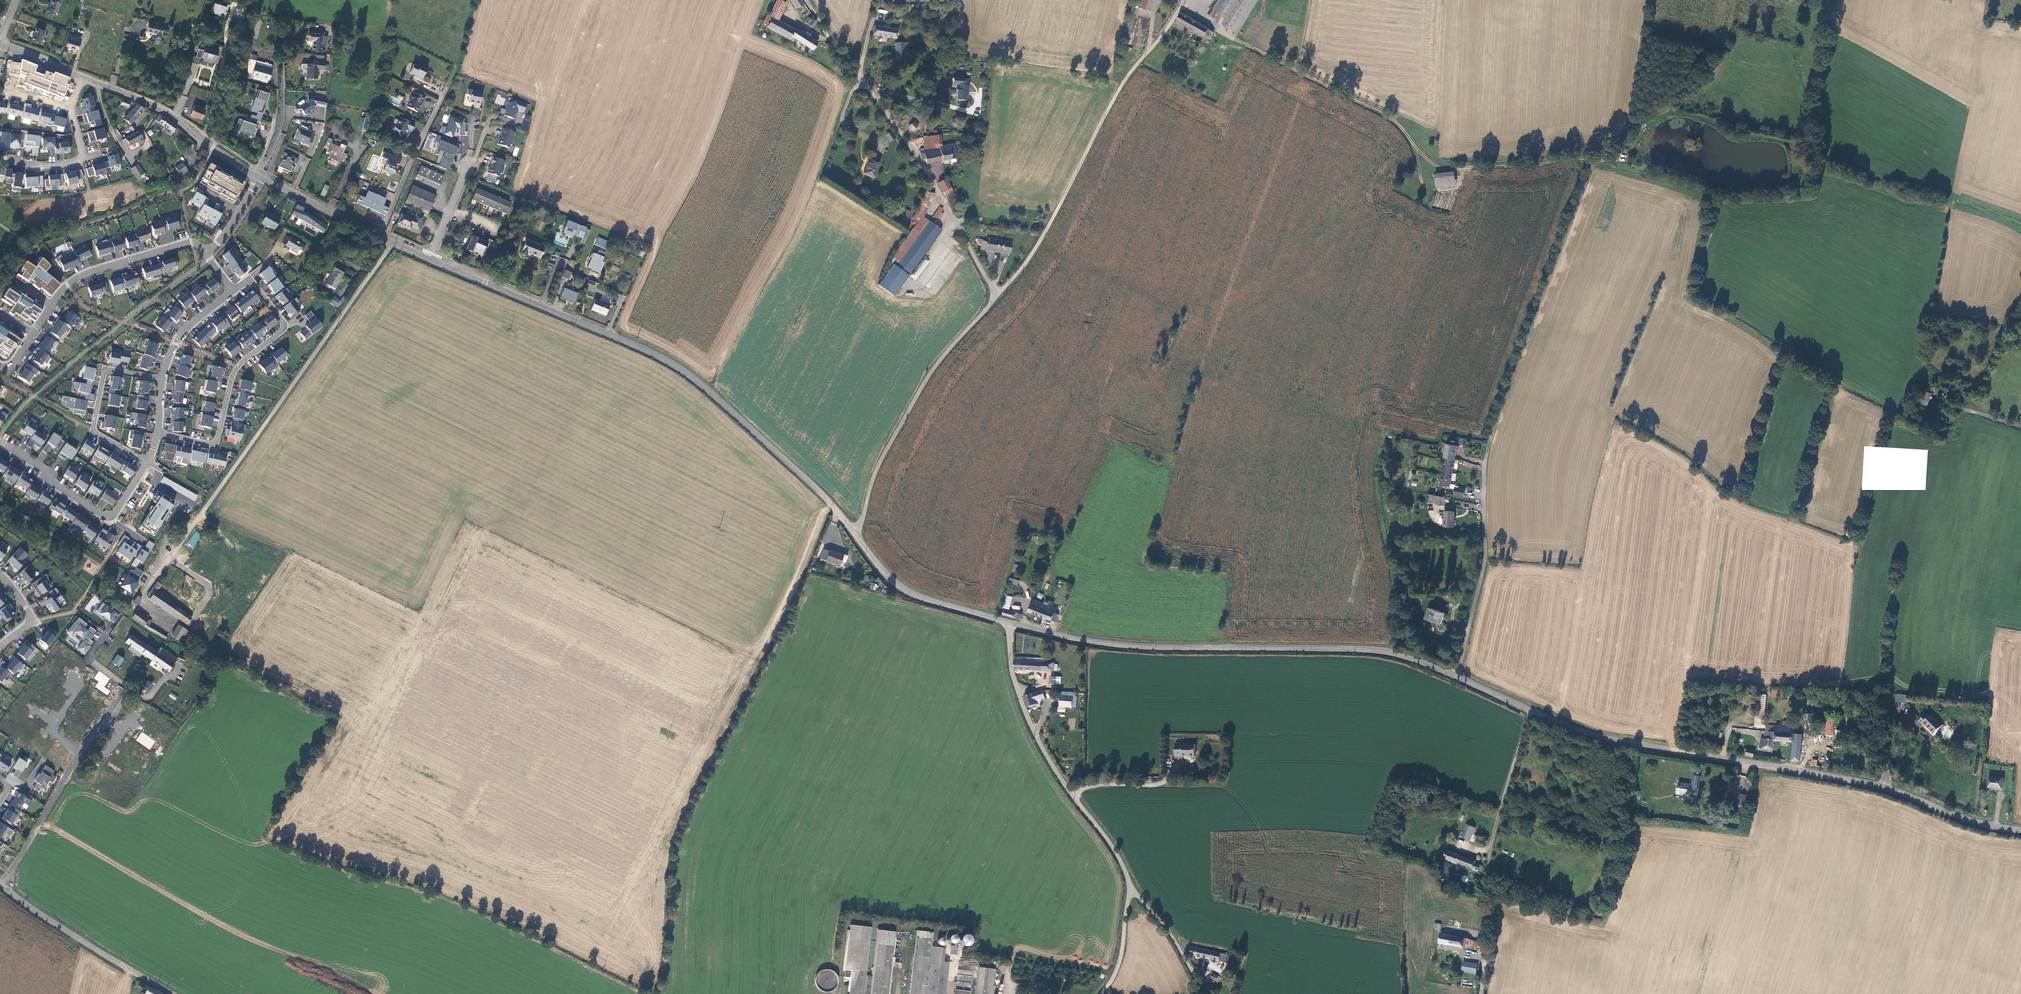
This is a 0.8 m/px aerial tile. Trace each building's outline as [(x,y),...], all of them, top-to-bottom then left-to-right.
[(47,12),(55,16),(60,3),(61,3),(62,0),(51,0),(47,12)] [(211,13),(224,17),(227,7),(223,6),(224,3),(229,5),(230,0),(229,0),(220,0),(218,4),(214,3),(211,13)] [(769,15),(777,20),(786,3),(780,0),(776,0),(769,15)] [(796,8),(804,3),(802,0),(790,0),(796,8)] [(1133,5),(1145,8),(1147,0),(1135,0),(1133,5)] [(1215,3),(1213,7),(1213,8),(1209,14),(1220,21),(1222,16),(1218,14),(1227,0),(1211,0),(1215,3)] [(1222,16),(1227,19),(1238,0),(1227,0),(1218,14),(1222,16)] [(1258,0),(1238,0),(1227,19),(1224,24),(1239,33),(1259,0),(1258,0)] [(1208,27),(1182,11),(1177,20),(1202,36),(1208,27)] [(783,36),(788,26),(777,20),(769,15),(767,14),(762,24),(766,26),(766,27),(783,36)] [(812,27),(817,22),(813,19),(808,24),(812,27)] [(241,29),(243,22),(236,20),(234,27),(241,29)] [(148,22),(146,32),(156,34),(155,38),(160,39),(163,25),(148,22)] [(234,27),(232,32),(241,35),(242,32),(245,24),(245,23),(243,22),(241,29),(234,27)] [(794,29),(788,26),(783,36),(788,39),(790,36),(790,35),(794,29)] [(875,26),(873,36),(896,39),(897,29),(875,26)] [(1215,31),(1208,27),(1202,36),(1209,40),(1215,31)] [(36,28),(31,40),(40,43),(45,31),(36,28)] [(817,42),(795,28),(794,29),(790,35),(790,36),(812,49),(817,42)] [(71,30),(66,46),(77,49),(81,38),(72,36),(74,31),(71,30)] [(312,42),(311,50),(321,51),(322,44),(323,36),(323,34),(316,33),(317,32),(308,31),(307,40),(310,40),(312,42)] [(904,59),(903,43),(895,44),(896,63),(901,62),(902,61),(902,59),(904,59)] [(215,61),(218,50),(205,46),(203,50),(198,49),(196,57),(201,58),(202,56),(210,58),(210,59),(215,61)] [(247,72),(253,73),(252,75),(268,80),(271,69),(272,66),(271,65),(269,64),(268,62),(266,62),(264,63),(256,60),(257,56),(249,54),(248,58),(247,72)] [(46,70),(21,60),(21,64),(19,74),(27,77),(24,84),(63,99),(70,79),(54,73),(53,75),(45,72),(46,70)] [(324,69),(325,61),(313,60),(313,64),(306,63),(306,69),(307,69),(306,78),(316,79),(317,69),(324,69)] [(19,74),(21,64),(13,63),(13,61),(8,61),(7,67),(10,68),(9,74),(15,75),(15,77),(19,77),(19,74)] [(414,64),(410,73),(414,75),(413,77),(421,81),(428,67),(420,63),(418,66),(414,64)] [(967,100),(968,79),(953,79),(953,86),(956,86),(955,100),(967,100)] [(270,93),(260,90),(257,98),(258,98),(265,100),(267,101),(270,93)] [(482,92),(468,90),(467,94),(470,97),(469,102),(474,103),(474,106),(479,107),(482,92)] [(421,106),(425,98),(414,93),(412,96),(411,96),(409,100),(410,101),(407,107),(417,112),(419,108),(418,107),(419,105),(421,106)] [(181,94),(172,110),(179,114),(188,98),(181,94)] [(315,105),(326,107),(327,99),(317,97),(308,95),(307,99),(306,99),(306,103),(300,107),(298,105),(295,107),(295,109),(297,113),(299,113),(302,111),(304,114),(307,114),(315,109),(315,105)] [(503,106),(506,98),(497,95),(494,102),(503,106)] [(82,109),(83,114),(96,111),(92,97),(82,100),(83,103),(81,103),(82,109)] [(265,100),(255,97),(250,111),(260,114),(265,100)] [(514,102),(513,103),(508,101),(506,106),(505,110),(506,112),(504,116),(514,119),(516,113),(515,113),(516,110),(524,112),(526,105),(517,102),(517,103),(514,102)] [(21,116),(23,109),(19,107),(20,105),(14,104),(14,105),(9,104),(7,114),(17,116),(17,115),(21,116)] [(36,124),(40,110),(35,109),(34,110),(30,109),(31,106),(26,104),(22,118),(32,120),(31,123),(36,124)] [(190,115),(201,119),(204,110),(202,109),(203,107),(194,104),(190,115)] [(131,125),(145,109),(137,105),(124,119),(131,125)] [(52,126),(55,115),(51,114),(51,115),(48,114),(49,110),(42,108),(38,121),(47,123),(46,125),(52,126)] [(83,114),(82,115),(85,124),(94,121),(96,127),(102,125),(97,110),(96,111),(83,114)] [(263,113),(258,111),(256,116),(251,114),(250,118),(259,121),(263,113)] [(372,114),(366,113),(362,130),(368,132),(372,114)] [(63,116),(55,114),(55,115),(52,126),(52,128),(56,129),(57,127),(64,128),(66,120),(62,119),(63,116)] [(173,132),(176,127),(172,123),(165,118),(165,119),(162,117),(158,115),(155,121),(158,123),(162,125),(165,127),(173,132)] [(403,132),(402,131),(404,127),(408,130),(412,123),(398,117),(397,119),(396,119),(393,124),(389,127),(392,132),(394,130),(398,135),(403,132)] [(459,135),(464,136),(465,124),(463,123),(465,120),(458,117),(457,120),(450,118),(447,123),(449,124),(444,134),(451,137),(456,127),(459,129),(459,135)] [(251,119),(250,122),(244,120),(238,118),(235,126),(237,127),(236,130),(253,136),(255,128),(257,129),(259,121),(251,118),(251,119)] [(520,131),(527,133),(529,122),(524,120),(520,131)] [(914,121),(908,126),(911,130),(917,126),(914,121)] [(11,130),(0,128),(0,135),(1,135),(0,145),(0,150),(8,151),(11,130)] [(103,128),(88,133),(91,143),(98,141),(98,140),(106,138),(103,128)] [(515,133),(503,128),(501,136),(502,136),(501,139),(500,139),(498,144),(509,148),(510,145),(512,145),(514,139),(513,139),(516,133),(515,133)] [(307,132),(299,129),(295,139),(310,146),(315,135),(307,132)] [(23,148),(26,131),(21,131),(21,136),(11,135),(10,144),(16,145),(16,147),(23,148)] [(125,139),(129,146),(129,147),(138,142),(139,145),(144,142),(138,131),(138,132),(134,134),(125,139)] [(891,131),(886,135),(891,142),(896,138),(891,131)] [(31,155),(37,156),(40,137),(27,135),(25,145),(32,147),(31,155)] [(440,167),(449,170),(456,153),(460,155),(460,148),(456,147),(445,143),(447,139),(437,135),(434,142),(438,144),(436,149),(445,152),(443,157),(444,158),(440,167)] [(941,145),(934,145),(933,136),(925,137),(926,149),(941,146),(941,145)] [(940,136),(933,136),(934,145),(941,145),(940,136)] [(51,155),(56,155),(55,138),(43,139),(43,148),(48,148),(48,150),(51,149),(51,155)] [(328,158),(339,163),(340,160),(343,161),(346,154),(343,153),(346,146),(341,144),(340,147),(330,143),(332,140),(328,138),(324,147),(328,148),(326,152),(330,154),(328,158)] [(55,145),(56,154),(60,154),(60,153),(70,152),(69,143),(59,144),(59,145),(55,145)] [(953,144),(941,146),(926,149),(923,150),(924,158),(925,164),(956,158),(953,144)] [(115,151),(108,153),(109,157),(108,157),(109,161),(105,162),(107,168),(115,166),(115,168),(121,166),(117,154),(116,155),(115,151)] [(395,174),(394,170),(396,164),(399,165),(402,158),(395,155),(394,156),(384,152),(381,158),(387,160),(383,171),(387,173),(389,176),(395,174)] [(296,164),(298,159),(284,153),(282,158),(285,159),(284,161),(282,160),(279,167),(284,169),(283,171),(288,173),(289,172),(290,172),(294,164),(296,164)] [(374,171),(378,158),(372,156),(367,169),(374,171)] [(500,156),(499,158),(506,161),(505,162),(505,163),(512,165),(514,161),(500,156)] [(505,161),(493,157),(491,164),(492,165),(491,168),(490,167),(488,173),(499,177),(500,173),(502,174),(504,168),(503,168),(505,163),(505,162),(505,161)] [(880,162),(869,158),(863,173),(874,177),(880,162)] [(944,179),(942,162),(932,164),(934,181),(944,179)] [(107,174),(104,164),(100,165),(99,163),(92,165),(93,167),(87,169),(89,176),(95,175),(95,176),(101,174),(101,176),(107,174)] [(188,170),(183,163),(175,168),(180,175),(188,170)] [(229,174),(210,164),(199,183),(235,202),(245,183),(229,174)] [(143,174),(138,165),(131,169),(137,178),(143,174)] [(417,175),(440,185),(444,176),(421,166),(417,175)] [(23,174),(12,172),(12,170),(6,169),(6,170),(0,169),(0,176),(5,177),(4,177),(9,178),(8,183),(13,184),(12,191),(20,192),(23,174)] [(84,179),(81,170),(72,173),(72,172),(64,174),(66,181),(67,181),(69,185),(78,182),(78,180),(84,179)] [(26,188),(44,186),(43,176),(33,177),(33,173),(25,174),(26,188)] [(1454,173),(1435,173),(1436,185),(1455,185),(1454,173)] [(63,186),(62,175),(58,175),(58,176),(49,176),(49,180),(45,180),(45,186),(52,185),(52,189),(58,189),(57,187),(63,186)] [(938,186),(943,194),(951,189),(946,181),(938,186)] [(321,195),(325,197),(329,186),(324,184),(321,195)] [(428,212),(436,195),(431,193),(431,194),(412,186),(405,203),(428,212)] [(201,195),(203,191),(196,187),(194,192),(195,193),(191,202),(199,207),(201,204),(203,205),(198,214),(202,216),(201,218),(206,221),(207,219),(210,221),(210,222),(215,225),(221,215),(216,212),(220,206),(216,204),(212,210),(205,206),(209,200),(201,195)] [(507,214),(511,203),(477,188),(472,200),(507,214)] [(940,230),(923,217),(933,194),(924,191),(915,212),(916,212),(912,218),(918,222),(893,256),(911,270),(940,230)] [(385,216),(389,208),(383,206),(385,199),(368,192),(366,196),(365,198),(361,197),(359,196),(356,203),(385,216)] [(304,208),(297,204),(291,214),(325,232),(329,225),(302,210),(304,208)] [(904,210),(901,219),(907,221),(910,211),(904,210)] [(266,224),(274,229),(280,221),(267,213),(261,222),(266,225),(266,224)] [(420,226),(423,217),(416,214),(414,219),(401,214),(397,224),(410,229),(411,226),(412,222),(420,226)] [(168,230),(179,227),(176,217),(161,221),(162,223),(164,230),(168,229),(168,230)] [(907,221),(901,219),(898,227),(904,229),(907,221)] [(582,237),(585,229),(585,228),(580,226),(579,227),(575,225),(576,224),(566,220),(563,228),(563,227),(562,229),(561,233),(572,237),(573,234),(582,237)] [(161,235),(165,234),(164,230),(162,223),(151,226),(154,235),(160,233),(161,235)] [(137,242),(141,241),(142,243),(146,242),(145,240),(151,238),(148,230),(143,232),(142,230),(138,232),(139,233),(135,234),(135,235),(137,242)] [(137,242),(135,235),(125,238),(128,249),(139,246),(137,242)] [(289,237),(286,236),(282,243),(285,245),(283,248),(287,250),(289,247),(292,249),(291,250),(295,253),(298,249),(302,251),(305,246),(294,240),(295,239),(290,235),(289,237)] [(488,243),(472,236),(466,250),(471,252),(472,250),(481,254),(484,248),(485,248),(488,243)] [(591,258),(587,267),(600,272),(604,263),(601,262),(606,251),(607,251),(611,242),(598,237),(595,245),(600,247),(597,255),(592,253),(592,254),(591,253),(589,257),(591,258)] [(979,245),(978,249),(1009,253),(1011,242),(989,239),(989,242),(982,241),(982,245),(979,245)] [(107,255),(111,254),(111,253),(108,244),(107,240),(102,241),(102,242),(98,244),(99,245),(96,246),(99,258),(104,256),(104,255),(106,254),(107,255)] [(108,244),(111,253),(114,252),(115,253),(118,252),(118,250),(124,249),(121,240),(108,244)] [(542,251),(544,248),(525,241),(521,251),(521,252),(521,253),(521,254),(521,255),(522,256),(523,256),(524,256),(525,256),(526,256),(526,255),(527,255),(527,254),(527,253),(540,258),(541,255),(542,251)] [(73,268),(80,265),(78,262),(74,253),(69,242),(66,244),(68,249),(71,247),(73,252),(69,254),(70,257),(64,260),(61,256),(55,260),(61,268),(62,268),(64,272),(69,270),(69,269),(72,267),(73,268)] [(74,253),(78,262),(89,258),(88,257),(91,255),(87,247),(74,253)] [(227,265),(231,270),(240,262),(243,261),(239,256),(237,257),(231,249),(222,256),(229,264),(227,265)] [(25,262),(17,275),(26,281),(28,279),(33,283),(32,285),(38,291),(40,289),(50,297),(54,292),(60,285),(45,272),(50,266),(46,263),(41,258),(35,268),(25,262)] [(176,258),(157,264),(158,265),(160,274),(171,271),(170,268),(178,265),(176,258)] [(240,262),(231,270),(233,273),(234,273),(238,278),(247,271),(240,262)] [(160,274),(158,265),(150,267),(149,266),(142,268),(145,279),(152,276),(153,279),(161,277),(160,274)] [(335,289),(345,271),(335,266),(332,271),(333,271),(326,284),(335,289)] [(268,267),(258,275),(261,278),(262,278),(264,280),(263,280),(266,284),(275,277),(271,272),(272,272),(268,267)] [(562,277),(569,280),(572,273),(565,270),(562,277)] [(135,284),(140,283),(137,273),(130,275),(130,276),(127,277),(126,273),(122,274),(123,278),(126,288),(135,285),(135,284)] [(270,288),(272,290),(271,291),(274,294),(286,285),(279,276),(267,286),(269,289),(270,288)] [(126,288),(123,278),(119,279),(119,278),(110,281),(113,292),(126,288)] [(206,285),(203,288),(208,295),(211,293),(212,293),(215,291),(215,290),(220,286),(214,279),(205,285),(206,285)] [(88,288),(91,297),(101,294),(101,293),(105,292),(104,290),(103,286),(102,283),(94,286),(88,288)] [(595,286),(587,283),(585,289),(592,292),(595,286)] [(198,286),(189,293),(195,300),(198,304),(201,301),(199,299),(205,294),(198,286)] [(9,287),(0,300),(12,308),(8,314),(12,317),(14,314),(25,321),(27,318),(34,323),(42,309),(9,287)] [(286,288),(275,297),(278,300),(279,299),(283,305),(291,298),(287,293),(289,292),(286,288)] [(563,288),(560,297),(574,303),(578,294),(571,291),(571,290),(568,288),(568,290),(563,288)] [(243,297),(250,306),(259,299),(252,290),(243,297)] [(192,302),(195,300),(189,293),(186,295),(186,294),(178,300),(184,308),(188,305),(189,306),(193,303),(192,302)] [(340,301),(334,296),(329,302),(335,307),(340,301)] [(243,297),(235,304),(241,312),(250,306),(243,297)] [(296,298),(284,307),(286,311),(287,310),(292,316),(300,310),(296,304),(298,302),(296,298)] [(609,305),(595,300),(591,310),(605,315),(609,305)] [(231,320),(239,314),(233,306),(225,312),(231,320)] [(180,317),(183,314),(174,307),(171,311),(167,309),(164,313),(165,314),(173,321),(177,323),(179,320),(178,319),(180,317)] [(246,318),(254,312),(252,309),(244,315),(246,318)] [(57,319),(68,326),(70,328),(73,324),(76,326),(81,319),(68,311),(65,317),(66,318),(65,319),(60,315),(57,319)] [(322,326),(310,311),(304,316),(310,323),(305,326),(307,329),(301,334),(305,340),(322,326)] [(168,328),(173,321),(165,314),(163,317),(162,316),(159,320),(160,321),(155,326),(163,333),(167,328),(168,328)] [(229,324),(222,315),(216,320),(215,319),(211,323),(218,332),(222,329),(224,331),(228,328),(226,326),(229,324)] [(270,329),(269,328),(277,322),(271,315),(263,321),(265,323),(262,325),(267,332),(270,329)] [(68,326),(57,319),(55,323),(56,324),(54,327),(51,333),(59,339),(64,331),(66,332),(68,329),(67,327),(68,326)] [(200,332),(208,340),(216,332),(209,324),(200,332)] [(259,324),(247,333),(252,340),(256,337),(257,339),(263,335),(262,334),(265,332),(259,324)] [(6,359),(14,346),(17,348),(21,342),(0,328),(0,355),(6,359)] [(208,340),(200,332),(193,339),(200,347),(208,340)] [(250,344),(254,341),(252,340),(247,333),(247,332),(242,336),(243,337),(238,341),(243,348),(250,343),(250,344)] [(39,344),(37,348),(47,355),(53,346),(55,348),(58,343),(47,336),(41,345),(39,344)] [(153,358),(156,359),(158,355),(156,354),(160,344),(155,343),(154,344),(151,343),(152,341),(145,339),(143,346),(146,347),(143,355),(144,355),(153,358)] [(237,353),(241,351),(233,341),(224,348),(231,357),(234,354),(237,352),(237,353)] [(34,355),(31,361),(35,363),(36,363),(40,366),(43,361),(45,363),(49,356),(47,355),(37,348),(36,348),(34,352),(36,353),(37,354),(36,356),(34,355)] [(122,361),(128,363),(130,354),(121,352),(121,350),(111,348),(110,353),(106,357),(109,360),(109,362),(112,362),(112,364),(118,365),(119,360),(122,361)] [(273,352),(270,354),(271,356),(277,363),(287,356),(281,348),(275,353),(273,352)] [(179,365),(190,369),(192,369),(193,365),(190,364),(192,358),(183,354),(179,365)] [(155,363),(156,359),(144,355),(139,368),(148,371),(151,362),(155,363)] [(278,364),(277,363),(271,356),(268,358),(267,358),(258,365),(266,374),(274,367),(278,364)] [(21,373),(20,373),(18,377),(28,383),(33,374),(35,375),(38,371),(26,363),(23,368),(24,369),(22,372),(21,373)] [(94,375),(96,364),(89,363),(85,366),(83,379),(93,381),(94,377),(93,377),(94,374),(94,375)] [(186,379),(190,369),(179,365),(178,365),(177,369),(178,369),(176,375),(186,379)] [(211,381),(221,383),(222,379),(220,379),(221,375),(223,376),(225,369),(212,366),(211,371),(212,372),(211,377),(212,377),(211,381)] [(110,389),(109,394),(116,395),(117,390),(120,391),(121,385),(120,385),(122,378),(113,376),(112,382),(111,381),(110,386),(111,387),(111,389),(110,389)] [(173,387),(172,391),(183,393),(184,393),(185,389),(184,388),(185,382),(175,380),(174,387),(173,387)] [(221,383),(211,381),(207,380),(204,394),(209,395),(209,392),(214,393),(216,387),(220,388),(221,383)] [(240,380),(237,392),(239,393),(247,395),(248,391),(250,391),(252,382),(240,380)] [(140,381),(137,396),(138,396),(146,397),(147,394),(148,394),(150,383),(140,381)] [(87,401),(93,402),(94,395),(90,394),(89,394),(90,389),(91,390),(92,385),(75,382),(74,388),(79,389),(78,392),(81,392),(80,397),(86,398),(85,401),(87,401)] [(173,396),(172,402),(182,404),(183,393),(172,391),(171,396),(173,396)] [(247,395),(239,393),(237,399),(236,399),(235,405),(250,408),(251,402),(248,402),(250,395),(247,395)] [(116,395),(109,394),(108,398),(109,398),(108,405),(118,407),(120,396),(116,395)] [(1935,398),(1928,394),(1923,406),(1930,410),(1935,398)] [(87,401),(85,401),(63,396),(62,401),(66,402),(64,407),(73,409),(73,413),(84,415),(87,401)] [(146,397),(138,396),(138,400),(136,399),(135,408),(146,410),(148,402),(147,401),(148,398),(146,397)] [(206,412),(205,415),(213,417),(214,413),(213,413),(215,404),(206,402),(204,411),(206,412)] [(172,418),(180,418),(183,419),(183,408),(172,408),(172,414),(171,414),(170,418),(172,418)] [(232,422),(241,424),(242,421),(243,421),(244,416),(243,415),(244,411),(234,408),(233,412),(234,412),(233,415),(233,418),(233,419),(232,422)] [(148,416),(132,412),(131,419),(135,420),(135,424),(137,425),(137,427),(146,429),(148,416)] [(117,417),(105,415),(104,420),(106,420),(105,423),(102,422),(101,428),(107,429),(107,428),(115,429),(117,417)] [(205,415),(202,415),(199,426),(211,428),(213,417),(205,415)] [(180,422),(180,418),(172,418),(171,426),(172,426),(172,432),(182,432),(183,422),(180,422)] [(25,440),(28,442),(36,431),(36,430),(33,428),(34,425),(29,422),(21,434),(26,438),(25,440)] [(230,430),(226,430),(225,436),(234,438),(234,439),(240,441),(244,425),(241,424),(232,422),(231,422),(230,430)] [(144,438),(145,433),(131,430),(129,438),(132,439),(130,447),(135,448),(135,449),(140,450),(140,446),(142,446),(143,437),(144,438)] [(28,442),(26,445),(31,448),(34,443),(36,445),(35,445),(39,448),(43,443),(47,438),(36,431),(28,442)] [(53,433),(42,451),(46,453),(50,447),(51,445),(59,450),(64,442),(59,438),(60,437),(53,433)] [(1463,446),(1464,439),(1449,437),(1448,444),(1463,446)] [(91,441),(87,439),(81,448),(90,454),(96,446),(90,442),(91,441)] [(174,456),(177,446),(169,444),(170,442),(165,441),(162,451),(166,452),(164,459),(173,461),(174,456)] [(67,442),(58,455),(65,460),(66,457),(71,460),(77,451),(73,448),(74,446),(67,442)] [(1457,446),(1447,444),(1445,458),(1446,459),(1455,460),(1457,446)] [(106,451),(99,446),(92,458),(98,462),(99,461),(103,464),(111,452),(107,449),(106,451)] [(177,446),(174,456),(182,458),(181,463),(187,464),(190,449),(177,446)] [(198,451),(192,450),(189,463),(196,464),(197,461),(204,463),(208,449),(201,448),(200,453),(197,453),(198,451)] [(207,462),(218,464),(217,466),(225,468),(228,453),(219,451),(218,454),(208,452),(207,462)] [(123,461),(112,453),(106,462),(118,470),(123,461)] [(5,472),(10,465),(3,460),(0,459),(0,471),(1,471),(2,470),(5,472)] [(1443,480),(1440,479),(1439,486),(1450,487),(1455,460),(1446,459),(1444,476),(1443,480)] [(132,465),(125,460),(120,468),(124,470),(123,471),(131,477),(136,468),(132,465)] [(12,462),(10,465),(5,472),(4,475),(15,482),(22,471),(15,467),(16,465),(12,462)] [(69,466),(63,476),(66,478),(67,477),(70,478),(68,480),(72,482),(80,469),(75,466),(73,468),(69,466)] [(27,474),(24,472),(15,484),(19,487),(20,485),(27,490),(32,481),(26,476),(27,474)] [(81,475),(75,484),(84,490),(90,481),(81,475)] [(160,482),(194,501),(197,496),(163,477),(160,482)] [(94,481),(87,492),(91,494),(92,492),(98,496),(103,487),(94,481)] [(36,486),(32,483),(24,496),(28,498),(30,496),(35,499),(41,491),(35,487),(36,486)] [(1465,490),(1455,488),(1453,496),(1463,498),(1465,490)] [(107,489),(101,498),(112,505),(118,496),(107,489)] [(48,506),(53,497),(44,491),(38,500),(48,506)] [(173,506),(157,496),(154,500),(153,502),(155,503),(140,527),(154,536),(173,506)] [(1445,498),(1434,496),(1432,504),(1443,506),(1445,498)] [(61,515),(62,513),(67,506),(62,503),(61,504),(59,502),(59,501),(55,498),(49,508),(61,515)] [(64,517),(73,522),(78,514),(70,509),(70,508),(67,506),(62,513),(66,515),(64,517)] [(1443,512),(1443,526),(1454,527),(1454,512),(1443,512)] [(83,516),(78,513),(78,514),(73,522),(70,527),(80,533),(88,521),(83,518),(83,519),(81,518),(83,516)] [(94,523),(90,521),(83,531),(86,533),(85,536),(92,540),(99,528),(96,526),(95,527),(93,525),(94,523)] [(115,537),(103,529),(95,541),(107,549),(115,537)] [(194,530),(187,545),(194,549),(201,533),(194,530)] [(124,535),(120,540),(126,544),(129,539),(124,535)] [(139,553),(120,540),(117,545),(120,547),(117,552),(130,561),(133,556),(136,558),(132,565),(136,567),(140,562),(142,563),(150,551),(147,548),(145,552),(141,549),(139,553)] [(147,548),(150,551),(154,544),(149,541),(145,547),(147,548)] [(134,549),(139,553),(141,549),(143,547),(137,544),(134,549)] [(20,548),(8,561),(15,568),(16,567),(18,570),(25,563),(22,560),(28,555),(20,548)] [(848,553),(848,554),(833,550),(831,560),(845,564),(846,560),(850,561),(852,554),(848,553)] [(28,566),(17,576),(20,579),(22,577),(25,581),(27,583),(35,577),(30,571),(31,570),(28,566)] [(143,572),(136,567),(133,572),(140,576),(143,572)] [(137,582),(140,576),(133,572),(131,570),(127,576),(124,574),(121,579),(124,581),(120,587),(123,589),(121,592),(128,596),(129,594),(130,596),(134,591),(132,590),(135,587),(138,583),(137,582)] [(46,574),(36,581),(38,585),(34,588),(35,588),(36,589),(35,590),(37,593),(40,596),(50,589),(44,580),(48,577),(46,574)] [(158,590),(162,585),(159,583),(157,582),(153,587),(158,590)] [(55,588),(49,593),(52,597),(50,598),(46,600),(49,604),(51,607),(55,612),(62,607),(60,604),(64,601),(60,596),(59,597),(57,594),(59,593),(55,588)] [(147,597),(172,614),(177,606),(152,590),(147,597)] [(90,612),(96,603),(99,605),(102,600),(94,594),(85,609),(90,612)] [(1010,594),(1007,606),(1013,608),(1016,595),(1010,594)] [(141,599),(137,597),(132,603),(137,606),(141,599)] [(1046,616),(1051,604),(1053,599),(1048,597),(1046,602),(1036,597),(1030,610),(1046,616)] [(10,603),(0,610),(0,616),(2,615),(6,621),(15,615),(12,611),(11,609),(13,608),(11,606),(10,603)] [(114,623),(119,615),(103,603),(97,611),(107,619),(110,621),(111,620),(114,623)] [(172,614),(193,629),(198,621),(196,619),(192,616),(192,617),(177,606),(172,614)] [(1444,613),(1429,608),(1426,617),(1441,623),(1444,613)] [(1008,609),(1006,614),(1023,618),(1025,612),(1020,611),(1020,612),(1008,609)] [(143,626),(148,620),(136,612),(132,618),(143,626)] [(87,624),(78,618),(68,632),(72,635),(75,632),(82,638),(81,639),(83,641),(78,649),(85,654),(93,642),(90,639),(96,631),(90,626),(87,631),(84,629),(87,624)] [(151,622),(148,620),(143,626),(150,631),(157,635),(160,631),(149,625),(151,622)] [(193,629),(204,636),(208,629),(198,621),(193,629)] [(186,630),(179,625),(171,635),(179,640),(183,643),(189,632),(186,630)] [(40,640),(48,647),(58,635),(50,629),(48,632),(47,631),(44,635),(40,640)] [(168,636),(160,631),(157,635),(166,639),(168,636)] [(130,646),(141,653),(168,672),(175,662),(177,659),(157,646),(154,650),(131,634),(125,642),(130,646)] [(25,660),(35,647),(26,640),(22,645),(20,648),(21,649),(20,650),(17,653),(25,660)] [(139,657),(141,653),(130,646),(128,649),(139,657)] [(119,667),(119,666),(124,659),(117,655),(113,662),(119,667)] [(1035,656),(1016,656),(1017,668),(1057,668),(1057,659),(1053,659),(1051,660),(1035,660),(1035,656)] [(5,670),(6,668),(13,674),(18,669),(20,671),(24,666),(13,657),(12,659),(10,661),(11,661),(12,662),(8,666),(7,665),(2,661),(0,664),(0,666),(1,666),(5,670)] [(11,675),(5,670),(1,666),(0,667),(0,682),(1,682),(4,679),(6,681),(11,675)] [(110,679),(99,671),(94,678),(99,682),(95,687),(107,696),(110,691),(104,687),(110,679)] [(147,681),(143,687),(144,688),(143,688),(143,689),(143,690),(143,691),(143,692),(144,692),(145,692),(146,692),(147,691),(147,690),(148,690),(152,685),(147,681)] [(1025,697),(1025,698),(1029,707),(1039,703),(1038,702),(1047,698),(1044,691),(1025,697)] [(168,696),(175,700),(178,696),(171,692),(168,696)] [(1907,695),(1897,694),(1896,702),(1907,703),(1907,695)] [(1076,696),(1064,695),(1063,707),(1075,707),(1076,696)] [(1765,717),(1767,695),(1760,695),(1758,717),(1765,717)] [(1804,714),(1803,729),(1813,730),(1814,715),(1804,714)] [(1922,725),(1923,724),(1933,734),(1941,727),(1931,717),(1929,718),(1926,715),(1919,722),(1922,725)] [(1826,719),(1824,735),(1833,736),(1835,719),(1826,719)] [(1773,749),(1774,741),(1794,742),(1792,761),(1800,761),(1801,749),(1802,742),(1803,734),(1794,734),(1795,727),(1776,725),(1775,732),(1766,731),(1765,737),(1762,736),(1762,738),(1761,738),(1760,748),(1773,749)] [(150,750),(156,741),(142,731),(136,740),(150,750)] [(1176,743),(1176,755),(1184,756),(1184,757),(1190,757),(1190,758),(1196,758),(1197,745),(1184,745),(1184,744),(1176,743)] [(1743,749),(1742,756),(1754,758),(1755,751),(1743,749)] [(0,759),(0,768),(6,772),(11,763),(2,757),(0,759)] [(24,760),(20,757),(13,767),(16,770),(17,769),(20,770),(22,772),(27,763),(23,761),(24,760)] [(52,775),(54,771),(45,765),(41,772),(40,775),(39,774),(34,781),(37,783),(36,785),(34,788),(39,791),(41,788),(44,789),(50,781),(48,780),(50,778),(48,776),(50,773),(52,775)] [(1691,785),(1679,783),(1677,793),(1690,795),(1689,796),(1691,797),(1692,793),(1698,794),(1700,776),(1693,775),(1691,785)] [(1989,777),(1988,789),(2004,790),(2005,779),(1989,777)] [(32,801),(17,791),(14,796),(16,797),(15,799),(13,801),(12,800),(9,805),(10,805),(17,810),(20,806),(21,807),(24,803),(28,806),(32,801)] [(1745,807),(1747,796),(1739,795),(1737,805),(1745,807)] [(17,810),(10,805),(6,811),(2,818),(12,825),(20,812),(17,810)] [(1,836),(3,838),(6,833),(10,836),(13,831),(0,822),(0,837),(1,836)] [(1466,826),(1464,832),(1472,835),(1474,829),(1466,826)] [(1463,835),(1461,838),(1470,841),(1472,835),(1464,832),(1463,835)] [(1476,862),(1446,852),(1443,860),(1478,872),(1478,871),(1480,865),(1475,863),(1475,862),(1476,862)] [(851,938),(870,940),(871,927),(851,924),(849,938),(851,938)] [(892,962),(899,963),(900,958),(893,957),(896,931),(877,929),(872,976),(868,975),(866,993),(889,993),(892,962)] [(933,932),(917,930),(916,937),(917,937),(924,938),(932,939),(933,932)] [(946,937),(947,940),(948,942),(950,943),(953,943),(955,941),(955,938),(955,936),(953,934),(950,934),(948,935),(946,937)] [(961,945),(963,946),(966,945),(968,944),(969,942),(969,939),(968,937),(967,935),(964,934),(962,934),(960,935),(958,937),(957,939),(958,942),(959,944),(961,945)] [(1440,935),(1438,943),(1464,948),(1465,939),(1440,935)] [(910,993),(918,993),(924,938),(917,937),(910,993)] [(940,945),(942,945),(944,944),(945,942),(945,940),(943,938),(942,937),(939,937),(938,939),(937,940),(937,943),(938,944),(940,945)] [(870,940),(851,938),(849,938),(846,969),(853,970),(850,993),(864,993),(870,940)] [(949,962),(943,961),(944,948),(939,948),(939,947),(932,946),(932,939),(924,938),(918,993),(945,993),(949,962)] [(1472,949),(1473,940),(1465,939),(1464,948),(1472,949)] [(957,954),(958,946),(951,945),(950,954),(957,954)] [(1228,963),(1229,955),(1195,948),(1195,946),(1192,946),(1190,953),(1193,956),(1228,963)] [(1475,973),(1476,965),(1464,963),(1463,971),(1475,973)] [(979,967),(976,993),(992,993),(995,993),(996,985),(992,985),(994,970),(979,967)]
